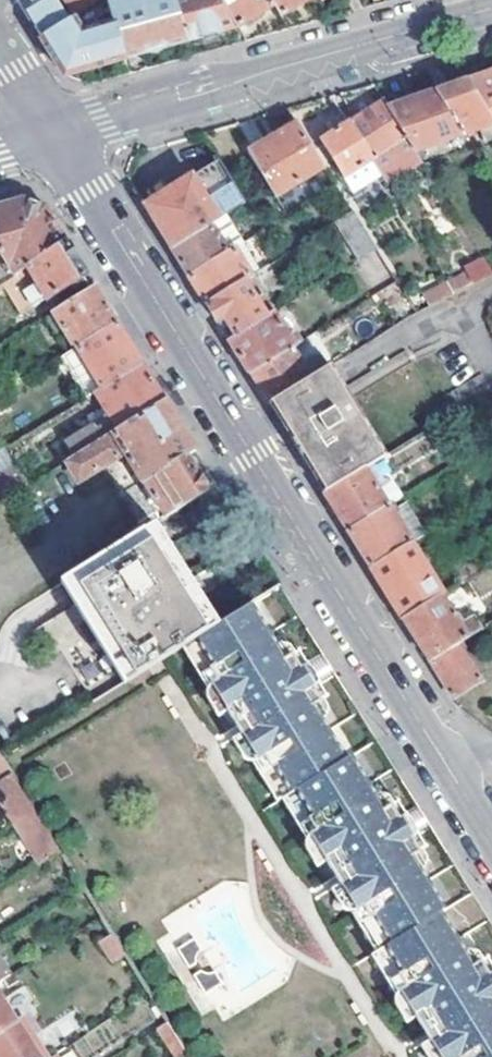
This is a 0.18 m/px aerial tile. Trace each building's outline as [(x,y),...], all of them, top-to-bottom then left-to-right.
[(20,3),(40,35),(43,40),(71,22),(65,16),(69,14),(63,3),(60,5),(56,0),(24,0),(20,3)] [(89,0),(64,0),(73,12),(89,0)] [(125,60),(186,43),(175,0),(112,0),(109,1),(115,24),(125,60)] [(186,43),(238,28),(221,0),(175,0),(186,43)] [(238,28),(274,8),(270,0),(221,0),(238,28)] [(280,18),(310,0),(270,0),(274,8),(280,18)] [(71,22),(43,40),(66,76),(125,60),(115,24),(83,33),(74,20),(71,22)] [(467,82),(491,121),(491,73),(467,82)] [(491,124),(491,121),(467,82),(436,93),(462,134),(491,124)] [(415,150),(462,134),(436,93),(412,101),(388,109),(407,139),(415,150)] [(388,109),(384,102),(349,124),(373,161),(381,156),(386,163),(399,154),(395,147),(407,139),(388,109)] [(323,167),(297,123),(247,153),(274,198),(323,167)] [(321,142),(354,194),(383,177),(373,161),(349,124),(321,142)] [(192,177),(145,206),(167,242),(171,248),(210,224),(218,218),(192,177)] [(352,213),(335,186),(323,193),(340,220),(352,213)] [(26,200),(0,208),(0,263),(6,280),(25,268),(66,242),(43,208),(34,204),(26,200)] [(352,213),(340,220),(363,258),(376,251),(352,213)] [(210,224),(171,248),(185,271),(188,276),(227,252),(220,241),(210,224)] [(237,230),(220,241),(227,252),(233,248),(243,242),(237,230)] [(46,301),(55,314),(94,289),(89,282),(66,242),(25,268),(36,284),(24,291),(34,308),(46,301)] [(250,276),(233,248),(227,252),(188,276),(192,282),(206,304),(243,281),(250,276)] [(376,251),(363,258),(383,291),(396,283),(376,251)] [(475,284),(491,275),(491,271),(485,259),(465,270),(468,273),(475,284)] [(447,282),(455,293),(475,284),(468,273),(447,282)] [(224,318),(235,336),(273,314),(261,295),(254,299),(243,281),(206,304),(217,322),(224,318)] [(423,289),(429,306),(455,293),(447,282),(423,289)] [(383,291),(401,320),(416,313),(396,283),(383,291)] [(94,289),(55,314),(54,314),(76,349),(116,324),(99,297),(94,289)] [(54,314),(46,320),(67,355),(76,349),(54,314)] [(290,341),(273,314),(235,336),(228,341),(246,369),(250,374),(300,344),(296,338),(290,341)] [(219,325),(228,341),(235,336),(224,318),(217,322),(219,325)] [(116,324),(76,349),(101,390),(141,365),(128,343),(116,324)] [(300,344),(250,374),(264,398),(268,403),(327,366),(311,337),(300,344)] [(67,355),(61,358),(86,400),(95,394),(101,390),(76,349),(67,355)] [(95,394),(118,431),(165,402),(145,371),(141,365),(101,390),(95,394)] [(365,469),(386,456),(336,374),(330,365),(327,366),(268,403),(273,412),(324,494),(365,469)] [(168,517),(208,491),(187,457),(195,452),(183,431),(165,402),(118,431),(102,441),(67,464),(81,483),(126,454),(168,517)] [(67,464),(102,441),(91,425),(63,441),(59,437),(14,465),(16,470),(0,480),(0,506),(67,464)] [(392,452),(401,466),(430,449),(422,435),(392,452)] [(388,506),(365,469),(324,494),(336,513),(347,531),(388,506)] [(388,506),(347,531),(352,538),(370,566),(411,543),(393,514),(399,509),(396,504),(389,508),(388,506)] [(158,523),(63,582),(78,605),(47,624),(95,703),(183,647),(220,624),(195,584),(158,523)] [(411,543),(370,566),(375,574),(402,619),(440,596),(442,593),(411,543)] [(440,596),(402,619),(425,655),(428,660),(460,641),(479,628),(473,618),(463,624),(456,614),(453,617),(440,596)] [(287,674),(269,644),(265,646),(256,636),(251,638),(236,614),(220,624),(183,647),(201,675),(197,676),(204,689),(199,693),(247,766),(252,762),(260,773),(264,771),(282,799),(286,797),(303,823),(299,826),(306,837),(301,840),(349,915),(355,911),(362,923),(365,921),(383,949),(379,951),(395,978),(393,980),(401,993),(395,996),(433,1056),(491,1056),(491,988),(485,977),(468,949),(463,952),(455,940),(451,943),(434,917),(438,914),(420,886),(425,883),(416,871),(419,869),(402,843),(390,825),(371,794),(368,796),(359,785),(356,788),(340,762),(334,765),(317,737),(321,735),(313,722),(316,719),(300,694),(287,674)] [(428,660),(452,698),(480,682),(461,652),(464,649),(460,641),(428,660)] [(321,652),(287,674),(300,694),(334,672),(327,662),(321,652)] [(0,762),(0,776),(4,782),(14,776),(4,760),(0,762)] [(0,784),(0,796),(17,822),(36,810),(14,776),(4,782),(0,784)] [(390,825),(402,843),(429,826),(423,817),(417,807),(390,825)] [(17,822),(42,864),(62,852),(36,810),(17,822)] [(109,963),(125,955),(113,932),(97,941),(109,963)] [(184,947),(195,965),(204,960),(205,955),(208,949),(200,937),(184,947)] [(200,973),(211,994),(228,983),(220,971),(213,971),(207,968),(200,973)] [(4,1000),(17,1022),(25,1017),(50,1056),(56,1056),(60,1055),(19,991),(4,1000)] [(4,1000),(0,994),(0,1056),(50,1056),(25,1017),(17,1022),(4,1000)] [(170,1024),(159,1030),(170,1047),(180,1040),(170,1024)] [(170,1047),(176,1056),(191,1056),(180,1040),(170,1047)]
